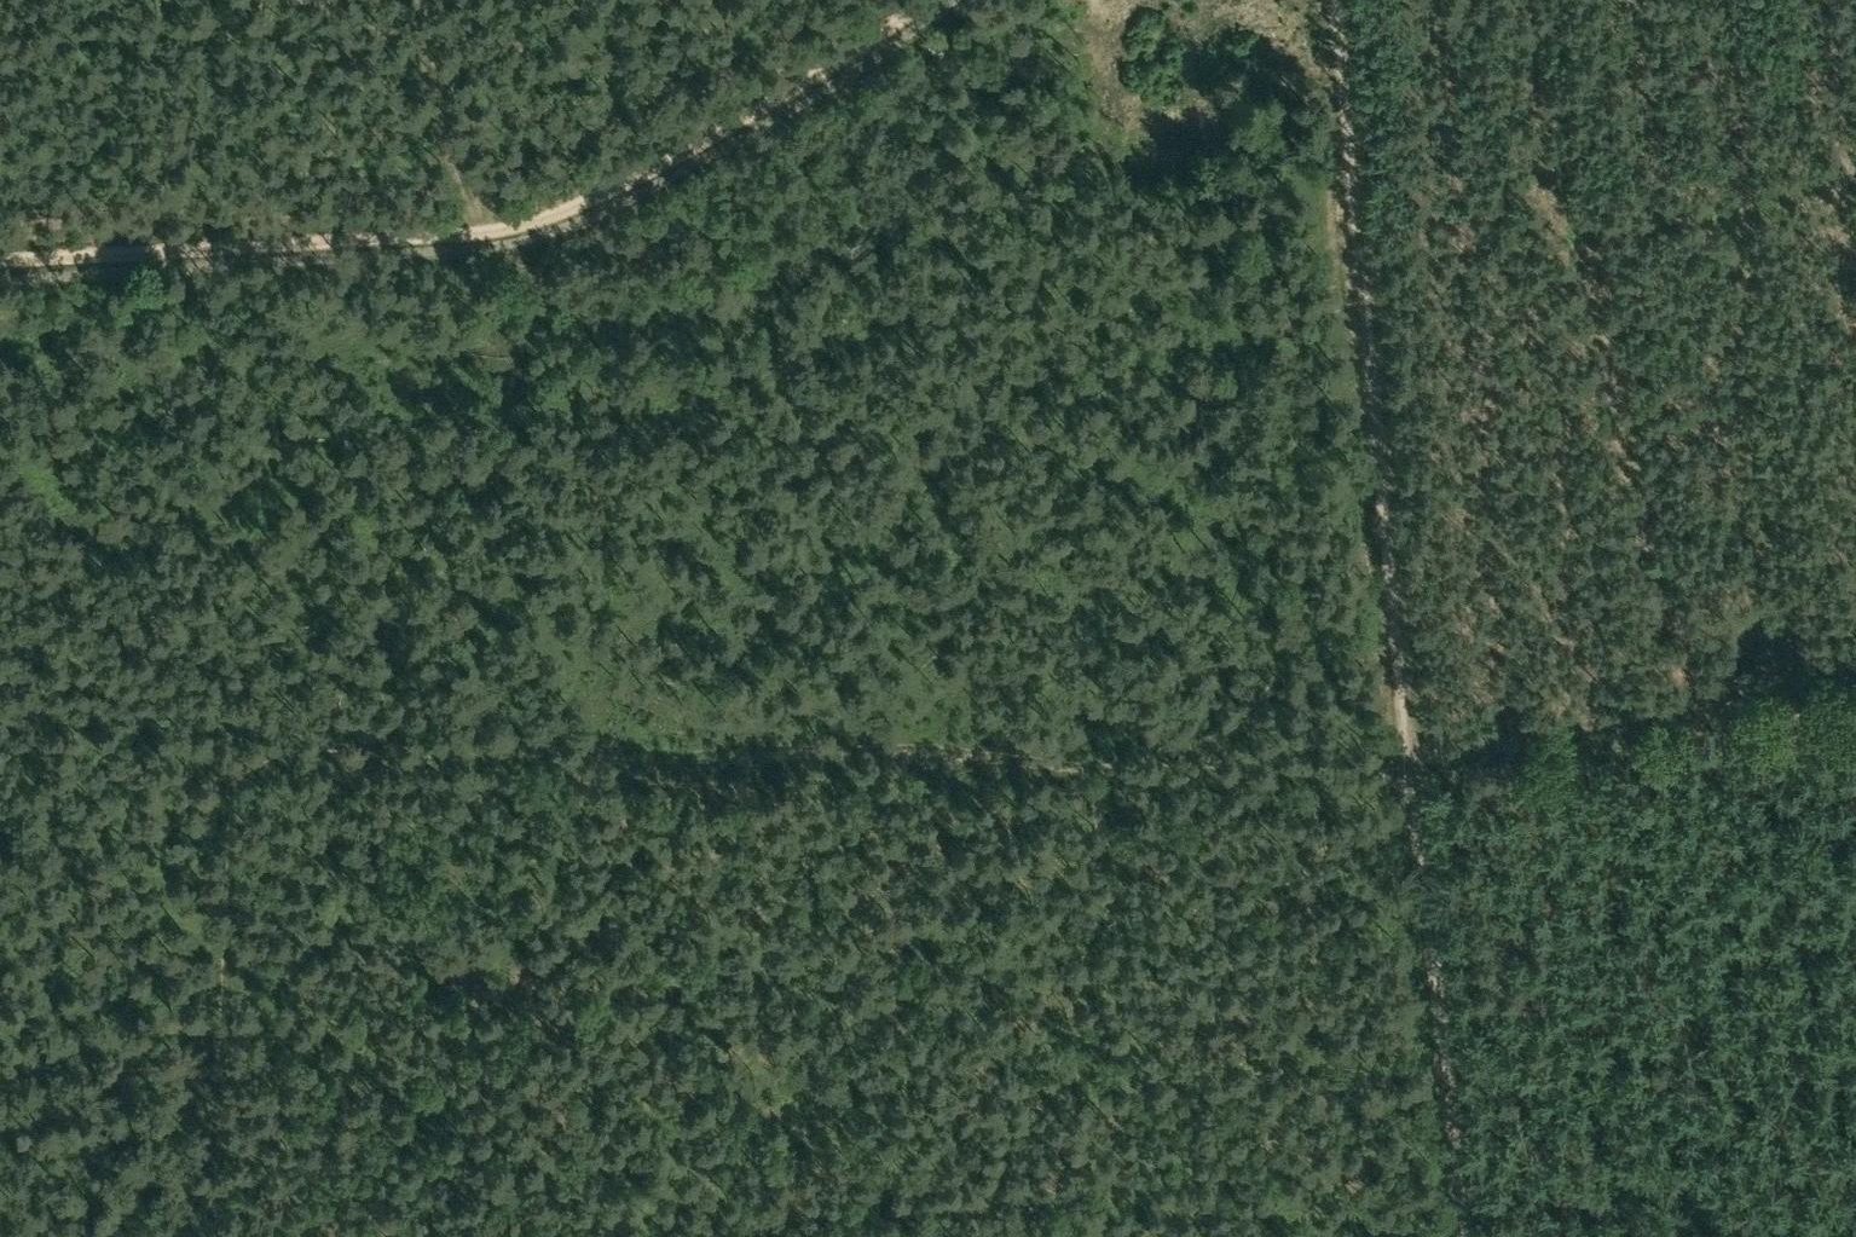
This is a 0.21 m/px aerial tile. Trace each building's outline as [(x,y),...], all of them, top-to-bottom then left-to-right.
[(931,27),(916,35),(922,47),(938,39),(931,27)]
